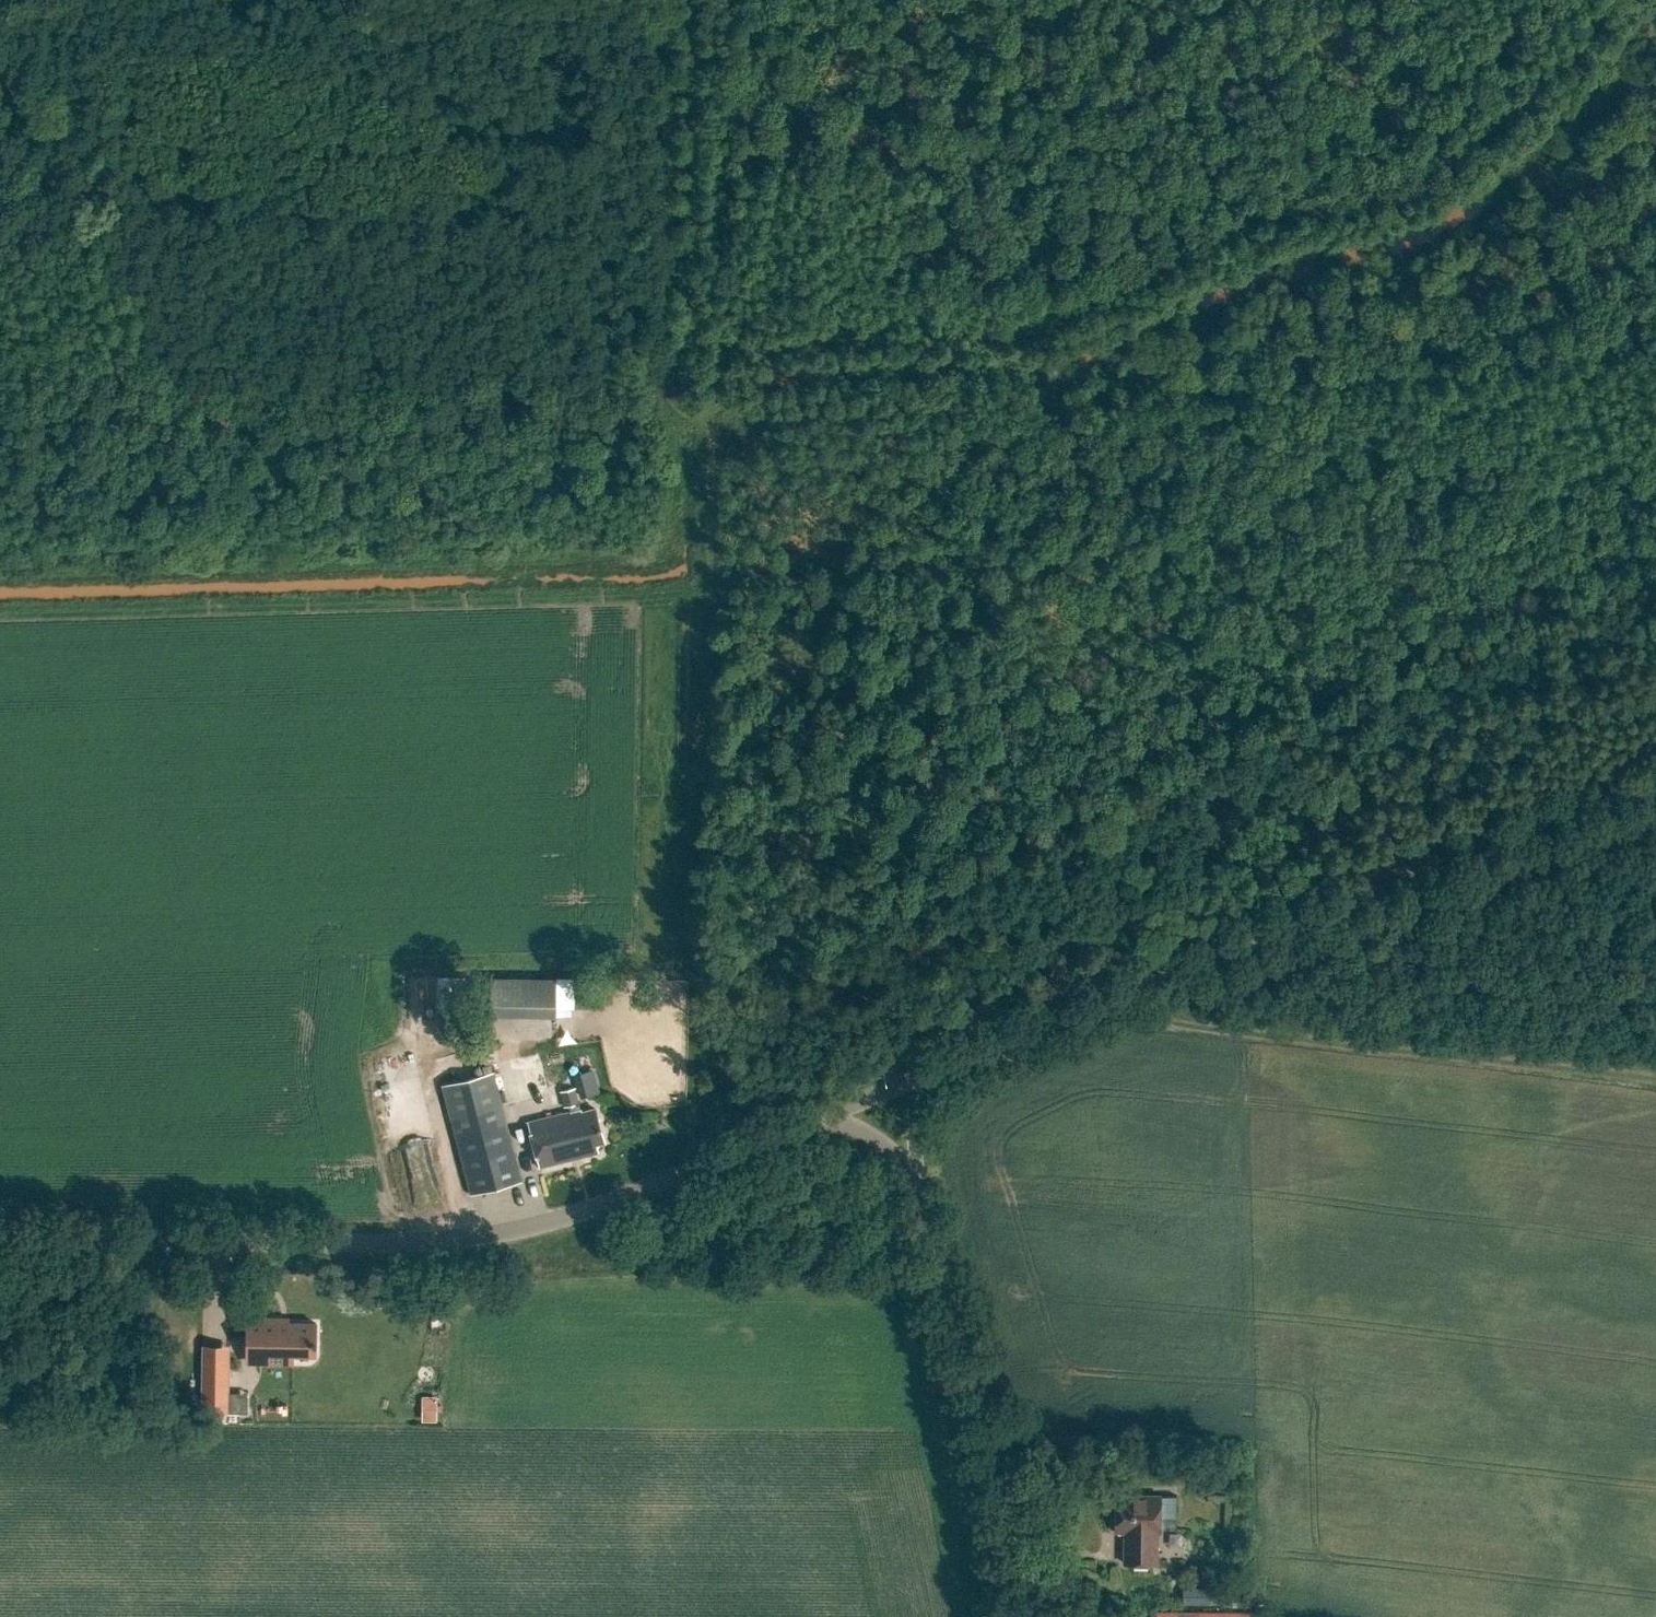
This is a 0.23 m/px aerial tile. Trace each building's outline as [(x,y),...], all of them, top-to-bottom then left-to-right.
[(554,1011),(554,974),(490,974),(490,1011),(554,1011)] [(584,1095),(599,1089),(590,1066),(575,1072),(584,1095)] [(440,1085),(449,1116),(469,1193),(522,1179),(493,1071),(440,1085)] [(573,1087),(558,1091),(562,1107),(577,1103),(573,1087)] [(596,1145),(604,1142),(595,1110),(581,1113),(580,1110),(527,1124),(538,1169),(598,1153),(596,1145)] [(244,1316),(243,1345),(253,1345),(253,1355),(299,1356),(299,1347),(317,1347),(317,1321),(275,1320),(275,1316),(244,1316)] [(417,1420),(434,1420),(434,1394),(417,1394),(417,1420)] [(1115,1529),(1124,1530),(1123,1559),(1156,1560),(1157,1529),(1159,1529),(1160,1493),(1116,1492),(1115,1529)] [(1209,1587),(1182,1587),(1182,1603),(1209,1604),(1209,1587)]
